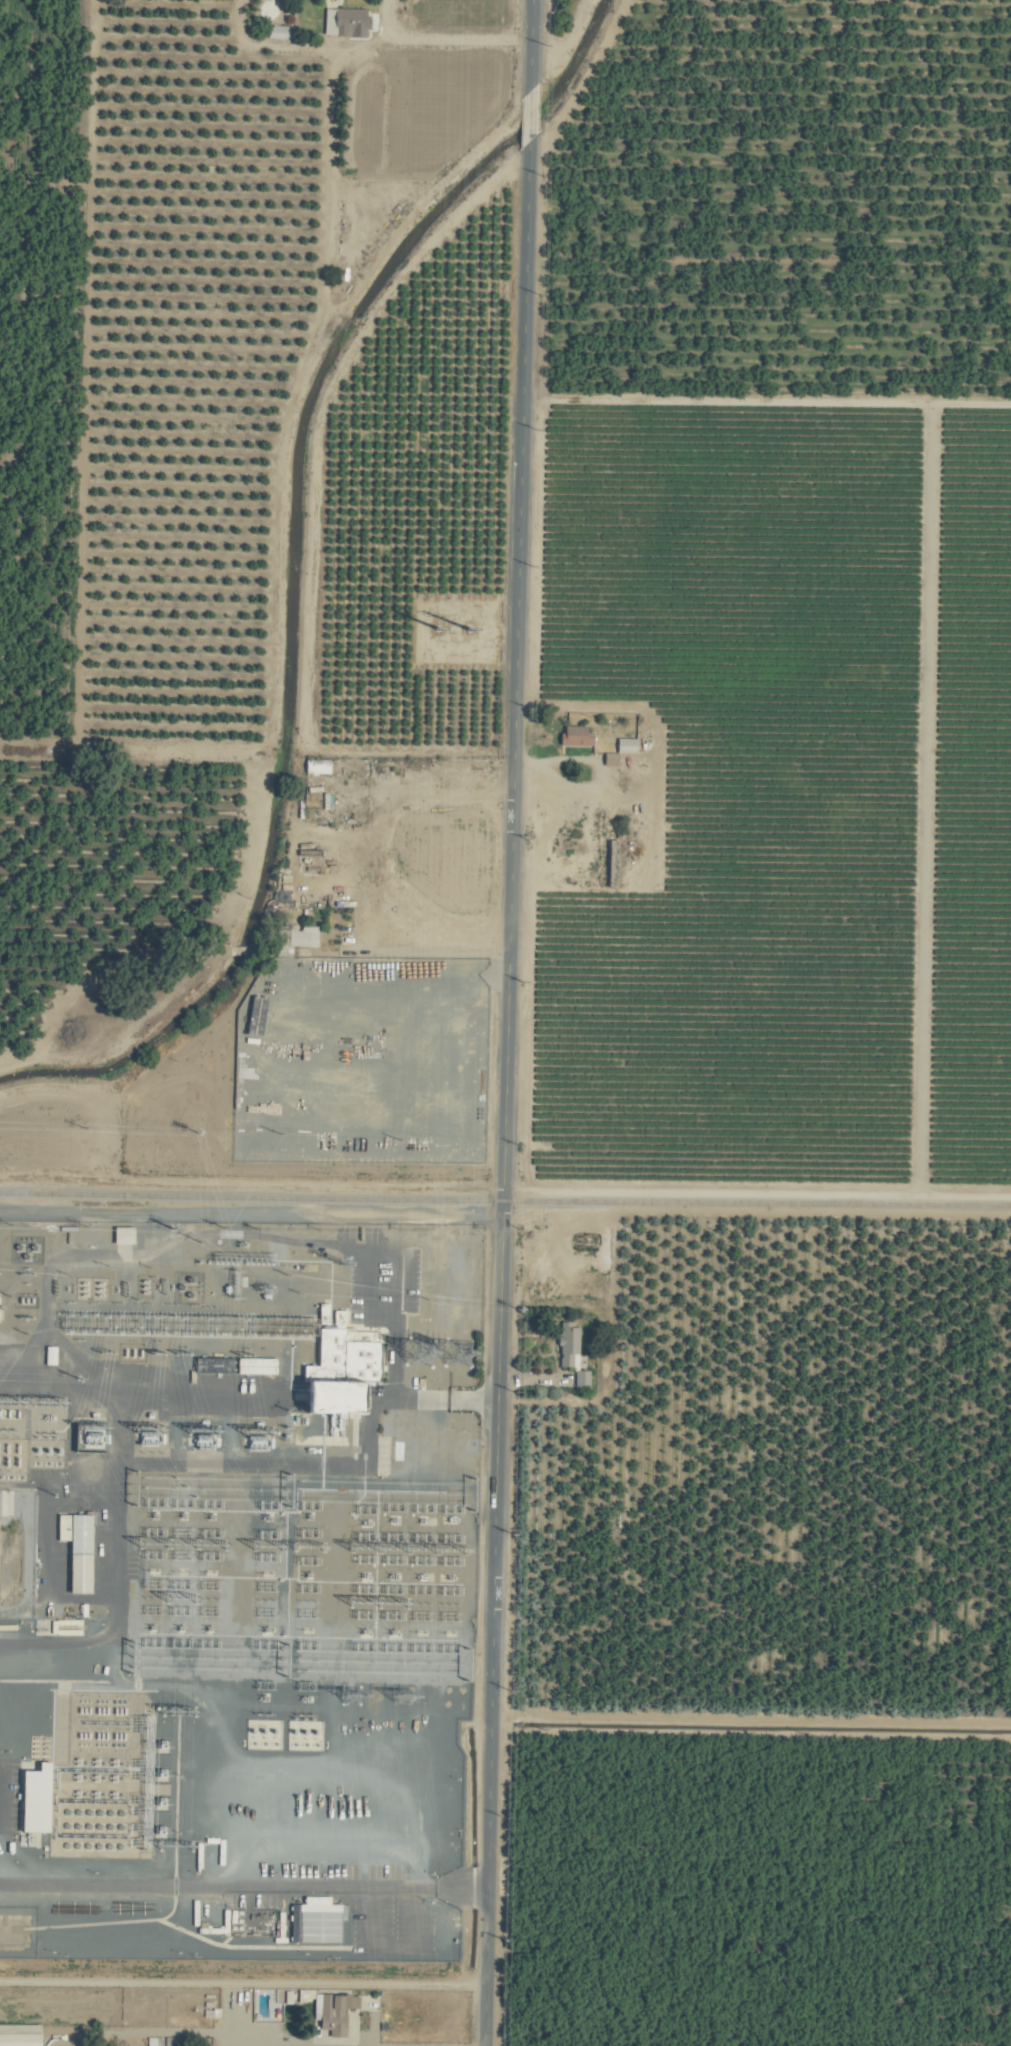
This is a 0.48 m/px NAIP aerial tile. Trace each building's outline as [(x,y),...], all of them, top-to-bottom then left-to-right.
[(325,36),(369,36),(370,9),(326,9),(325,36)] [(593,726),(563,727),(564,747),(594,746),(593,726)] [(618,753),(638,754),(638,739),(618,739),(618,753)] [(621,767),(621,753),(606,754),(606,767),(621,767)] [(332,760),(307,761),(308,775),(333,774),(332,760)] [(299,927),(299,926),(289,926),(290,947),(319,947),(319,927),(299,927)] [(580,1354),(581,1327),(573,1327),(573,1322),(562,1322),(561,1367),(573,1367),(573,1354),(580,1354)] [(309,1413),(379,1415),(380,1380),(385,1380),(386,1331),(318,1329),(317,1366),(303,1365),(303,1383),(310,1383),(309,1413)] [(58,1347),(45,1346),(45,1365),(58,1365),(58,1347)] [(576,1391),(591,1391),(591,1370),(577,1370),(576,1391)] [(73,1593),(96,1593),(95,1514),(60,1515),(60,1542),(73,1542),(73,1593)] [(28,1771),(27,1832),(54,1832),(55,1762),(44,1762),(43,1771),(28,1771)] [(343,1943),(344,1905),(333,1905),(333,1897),(306,1897),(306,1905),(296,1905),(296,1912),(303,1912),(302,1921),(295,1920),(295,1942),(343,1943)] [(348,2038),(349,2009),(360,2009),(361,1996),(316,1994),(316,2015),(323,2015),(322,2029),(332,2030),(332,2037),(348,2038)] [(44,2025),(0,2025),(0,2045),(44,2045),(44,2025)]
